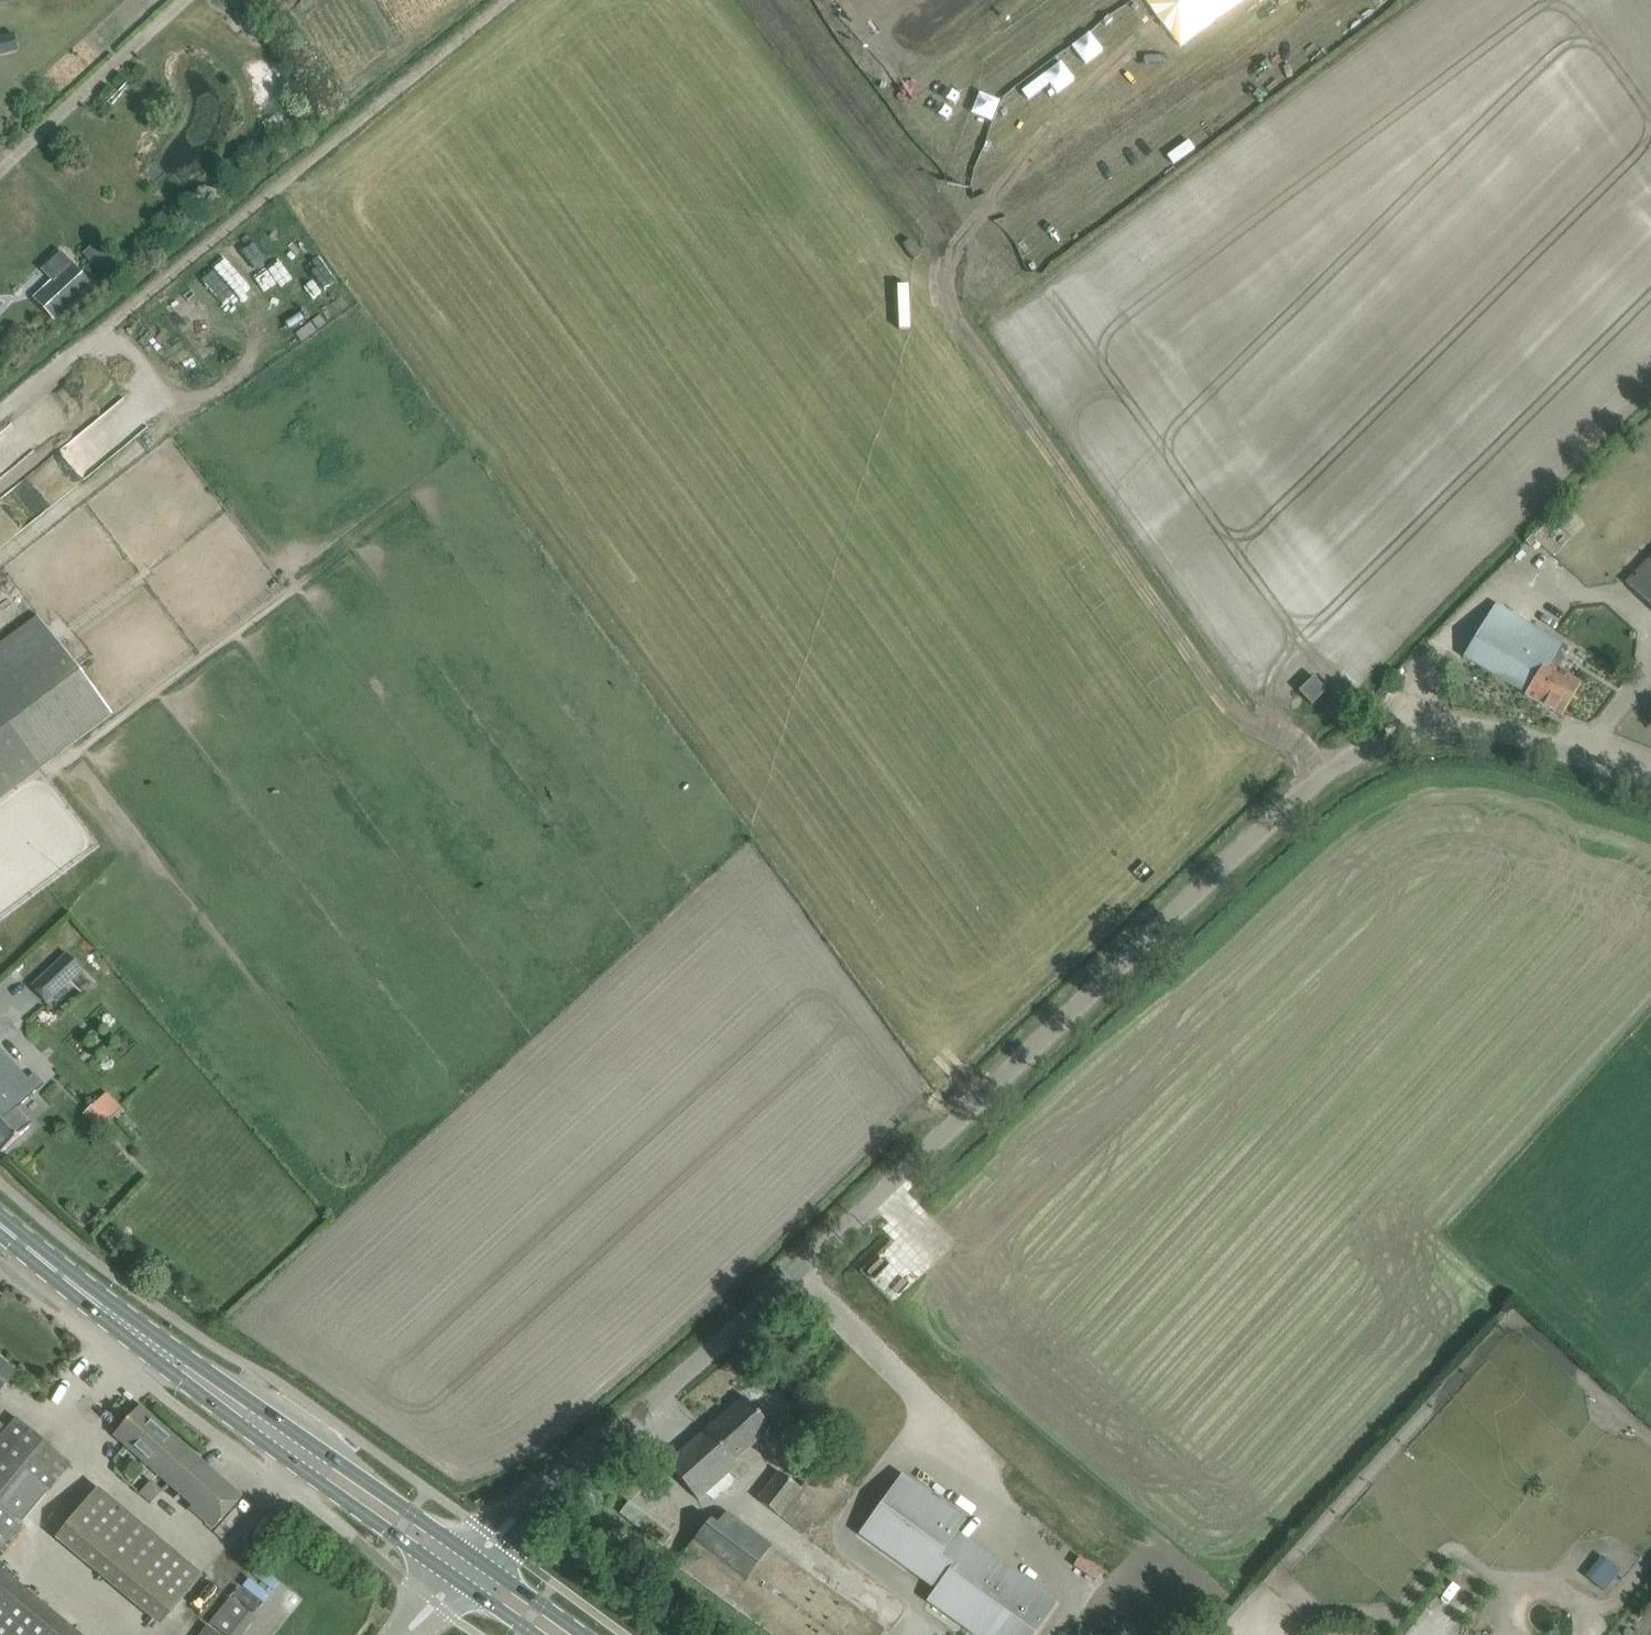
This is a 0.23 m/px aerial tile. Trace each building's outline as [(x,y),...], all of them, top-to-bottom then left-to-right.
[(34,299),(54,324),(95,290),(75,265),(63,252),(43,270),(54,283),(34,299)] [(1650,607),(1650,556),(1626,582),(1650,607)] [(1475,638),(1464,657),(1526,693),(1525,694),(1562,716),(1573,698),(1582,683),(1559,670),(1564,661),(1564,656),(1558,652),(1563,643),(1550,635),(1531,624),(1516,615),(1496,603),(1475,638)] [(0,643),(0,797),(112,713),(37,615),(0,643)] [(1327,690),(1314,676),(1299,691),(1312,705),(1327,690)] [(83,971),(66,953),(31,986),(47,1004),(83,971)] [(2,1153),(32,1125),(17,1108),(43,1084),(33,1073),(27,1079),(0,1049),(0,1150),(2,1153)] [(84,1113),(99,1129),(122,1108),(107,1092),(84,1113)] [(17,1372),(0,1358),(0,1392),(17,1372)] [(771,1427),(759,1413),(745,1397),(667,1465),(697,1499),(704,1493),(714,1500),(734,1482),(736,1484),(746,1475),(733,1460),(771,1427)] [(219,1477),(139,1406),(112,1437),(192,1507),(189,1510),(213,1530),(241,1498),(219,1477)] [(71,1464),(18,1419),(9,1430),(0,1423),(0,1549),(71,1464)] [(757,1498),(804,1535),(815,1522),(824,1529),(852,1493),(842,1486),(850,1476),(826,1456),(801,1488),(779,1471),(757,1498)] [(969,1544),(955,1534),(965,1520),(903,1475),(860,1535),(922,1580),(923,1578),(937,1588),(928,1602),(974,1634),(1033,1634),(1056,1603),(971,1542),(969,1544)] [(99,1488),(56,1538),(161,1626),(203,1575),(99,1488)] [(688,1546),(675,1564),(775,1634),(882,1634),(886,1630),(770,1545),(772,1543),(726,1510),(717,1523),(709,1517),(688,1546)] [(0,1588),(0,1634),(56,1634),(0,1588)] [(225,1634),(243,1634),(256,1619),(230,1598),(210,1623),(225,1634)] [(208,1627),(202,1634),(218,1634),(208,1627)]
